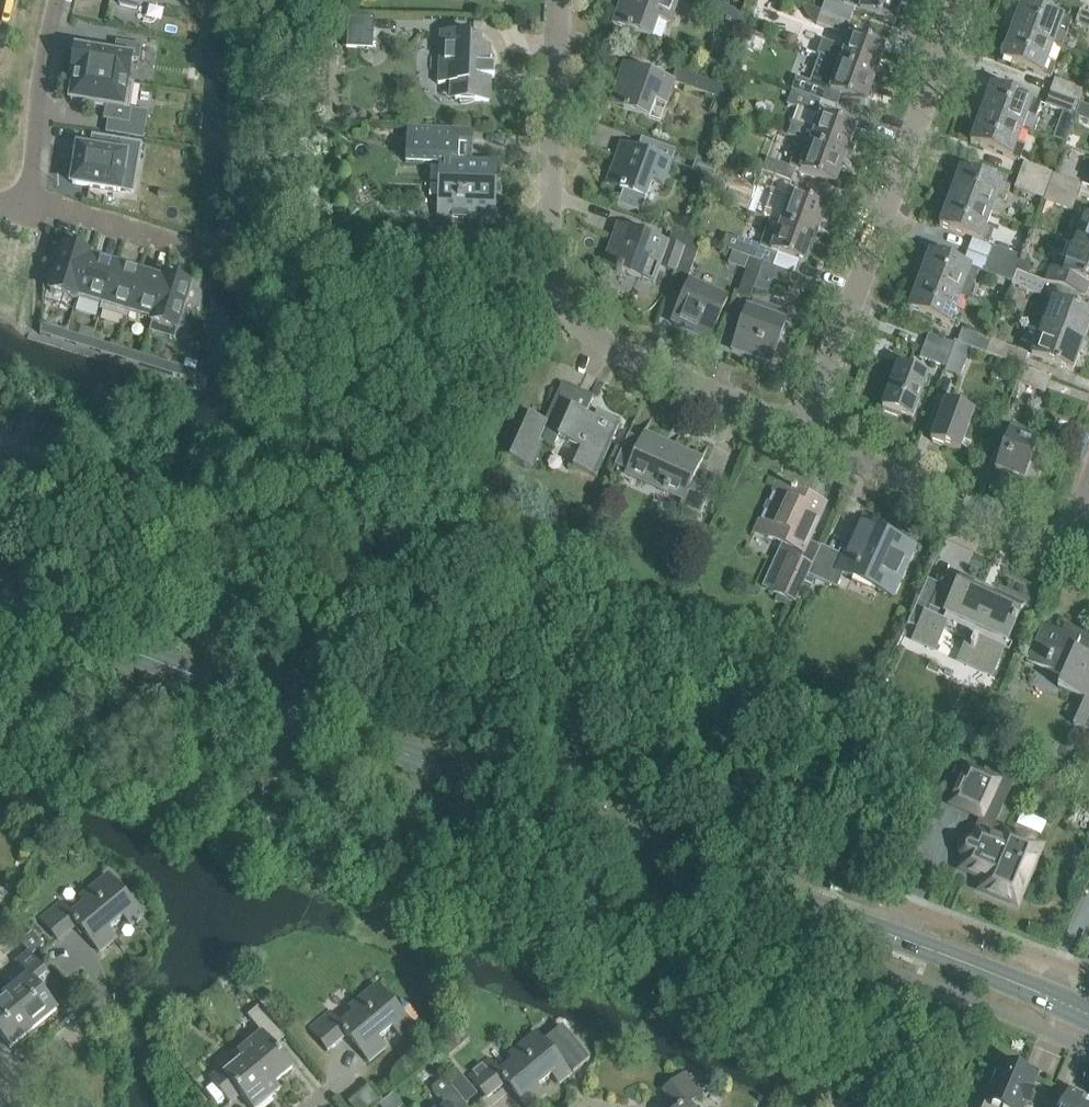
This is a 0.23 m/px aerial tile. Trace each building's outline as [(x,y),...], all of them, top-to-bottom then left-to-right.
[(120,1),(119,6),(136,10),(137,5),(140,6),(142,0),(114,0),(120,1)] [(615,23),(654,37),(660,19),(671,23),(678,3),(671,0),(623,0),(615,23)] [(709,0),(699,0),(695,10),(743,28),(748,15),(709,0)] [(904,0),(846,0),(844,6),(829,0),(826,0),(822,11),(851,21),(855,8),(896,23),(904,0)] [(1012,33),(1053,48),(1059,33),(1067,36),(1072,22),(1023,4),(1012,33)] [(845,36),(851,21),(822,11),(822,10),(816,26),(845,36)] [(1080,11),(1075,24),(1088,29),(1088,15),(1080,11)] [(374,19),(347,18),(346,48),(372,49),(374,19)] [(460,101),(460,104),(465,104),(468,103),(472,102),(474,101),(489,102),(490,77),(489,76),(491,71),(492,67),(488,67),(489,49),(481,48),(481,34),(439,32),(439,34),(441,34),(439,83),(437,83),(437,84),(449,85),(456,87),(455,101),(460,101)] [(1048,63),(1053,48),(1012,33),(1001,62),(1051,80),(1056,66),(1048,63)] [(817,54),(830,59),(877,76),(887,48),(851,35),(845,52),(834,48),(835,45),(822,40),(817,54)] [(72,68),(71,75),(133,85),(133,84),(128,83),(132,60),(139,61),(142,46),(116,42),(114,55),(76,49),(75,52),(73,51),(70,68),(72,68)] [(867,103),(877,76),(830,59),(826,70),(837,74),(831,90),(867,103)] [(725,65),(711,60),(704,79),(718,84),(725,65)] [(612,103),(651,117),(657,100),(668,104),(676,82),(626,64),(612,103)] [(133,85),(71,75),(71,76),(74,76),(73,82),(70,81),(68,98),(70,98),(70,101),(105,107),(103,120),(129,124),(131,110),(129,110),(133,85)] [(729,102),(734,90),(718,84),(704,79),(697,76),(692,89),(729,102)] [(747,90),(750,78),(739,76),(736,88),(747,90)] [(792,91),(821,102),(825,90),(796,79),(792,91)] [(1049,94),(1078,105),(1084,91),(1055,80),(1049,94)] [(981,116),(1023,132),(1029,116),(1036,119),(1041,105),(992,87),(981,116)] [(815,116),(816,114),(821,102),(792,91),(787,106),(799,110),(815,116)] [(1074,117),(1078,105),(1049,94),(1045,106),(1074,117)] [(1080,104),(1075,118),(1088,123),(1088,107),(1080,104)] [(857,129),(822,116),(816,114),(815,116),(799,110),(790,135),(800,139),(847,156),(857,129)] [(1018,145),(1023,132),(981,116),(971,145),(1020,163),(1026,148),(1018,145)] [(134,124),(131,138),(143,140),(145,126),(134,124)] [(408,127),(408,128),(407,163),(442,164),(440,216),(495,218),(496,166),(458,165),(459,129),(408,127)] [(623,144),(608,183),(623,189),(617,206),(639,214),(651,181),(654,182),(663,185),(675,149),(641,137),(636,149),(623,144)] [(142,144),(105,138),(103,153),(78,149),(76,165),(71,164),(68,181),(73,182),(72,184),(120,192),(125,159),(139,161),(142,144)] [(800,139),(796,151),(790,167),(837,184),(847,156),(800,139)] [(763,172),(791,182),(796,170),(767,159),(763,172)] [(1048,188),(1052,176),(1053,175),(1024,164),(1019,178),(1048,188)] [(951,200),(992,215),(998,200),(1005,203),(1010,189),(961,171),(951,200)] [(786,197),(791,182),(763,172),(757,186),(786,197)] [(1048,188),(1049,189),(1077,199),(1082,187),(1052,176),(1048,188)] [(1014,190),(1043,201),(1048,188),(1019,178),(1014,190)] [(1043,202),(1044,202),(1072,212),(1077,199),(1049,189),(1048,188),(1043,201),(1043,202)] [(772,220),(818,237),(828,209),(793,197),(787,212),(776,208),(772,220)] [(987,230),(992,215),(951,200),(940,228),(989,247),(994,233),(987,230)] [(1088,251),(1088,218),(1082,216),(1077,230),(1083,232),(1077,247),(1088,251)] [(775,267),(779,254),(808,265),(818,237),(772,220),(761,248),(738,239),(733,252),(775,267)] [(620,225),(606,264),(644,278),(645,277),(655,280),(660,266),(677,272),(686,248),(698,252),(702,241),(693,237),(673,230),(669,242),(620,225)] [(702,241),(704,235),(695,231),(693,237),(702,241)] [(1017,272),(1022,259),(1022,258),(993,247),(988,261),(1017,272)] [(1086,298),(1088,291),(1088,251),(1077,247),(1072,262),(1066,260),(1062,272),(1052,268),(1046,284),(1086,298)] [(698,252),(686,248),(677,272),(677,273),(689,277),(698,252)] [(60,260),(55,258),(51,273),(56,275),(52,285),(50,292),(76,301),(77,300),(90,257),(64,249),(60,260)] [(925,265),(923,264),(917,282),(960,298),(968,301),(979,271),(930,253),(925,265)] [(91,257),(90,257),(76,301),(77,301),(78,299),(101,306),(102,307),(115,266),(90,259),(91,257)] [(1017,272),(1019,272),(1018,273),(1037,281),(1026,276),(1031,263),(1022,259),(1017,272)] [(750,261),(738,297),(749,301),(762,265),(750,261)] [(983,273),(1012,284),(1017,272),(988,261),(983,273)] [(140,274),(115,266),(102,307),(101,306),(99,311),(126,320),(128,315),(127,314),(140,274)] [(1012,286),(1013,287),(1040,297),(1045,284),(1037,281),(1018,273),(1019,272),(1017,272),(1012,284),(1012,286)] [(164,281),(140,274),(127,314),(128,315),(151,322),(151,324),(165,280),(164,280),(164,281)] [(191,288),(165,280),(152,323),(151,324),(178,332),(180,325),(185,326),(190,312),(185,310),(191,288)] [(49,296),(50,292),(52,285),(43,282),(42,294),(49,296)] [(673,322),(710,339),(728,299),(691,282),(673,322)] [(958,329),(963,315),(955,312),(960,298),(917,282),(911,298),(913,299),(908,311),(958,329)] [(1084,345),(1088,333),(1088,314),(1054,301),(1044,330),(1084,345)] [(748,305),(732,350),(771,364),(788,314),(753,302),(751,306),(748,305)] [(66,333),(53,329),(50,338),(63,342),(66,333)] [(962,330),(957,343),(954,342),(953,345),(955,345),(956,346),(956,344),(959,345),(988,356),(993,342),(962,330)] [(1074,374),(1084,345),(1044,330),(1033,358),(1074,374)] [(920,359),(945,368),(953,345),(928,336),(920,359)] [(91,341),(78,337),(75,346),(88,350),(91,341)] [(993,342),(988,356),(1023,368),(1024,368),(1029,355),(993,342)] [(116,349),(103,344),(100,354),(114,358),(116,349)] [(956,346),(955,345),(944,374),(960,380),(961,379),(957,377),(967,351),(970,352),(971,351),(956,346)] [(141,356),(128,352),(125,361),(139,365),(141,356)] [(882,411),(913,422),(929,380),(898,368),(882,411)] [(195,373),(182,369),(180,378),(193,382),(195,373)] [(596,477),(621,423),(598,413),(597,416),(589,412),(595,400),(562,385),(546,421),(530,414),(510,458),(532,468),(544,442),(555,447),(558,440),(580,450),(573,466),(596,477)] [(931,443),(962,454),(976,414),(945,403),(931,443)] [(997,471),(1026,482),(1035,485),(1043,464),(1034,461),(1040,442),(1011,432),(997,471)] [(684,497),(680,506),(701,516),(713,488),(694,479),(702,461),(645,435),(628,471),(684,497)] [(825,508),(778,486),(766,513),(757,533),(768,538),(794,550),(790,557),(797,560),(800,553),(804,555),(825,508)] [(812,567),(808,576),(835,589),(842,575),(893,598),(916,548),(858,522),(839,563),(819,553),(812,567)] [(795,605),(808,576),(812,567),(797,560),(790,557),(788,557),(771,594),(795,605)] [(916,607),(908,625),(920,630),(915,641),(935,650),(945,630),(968,640),(976,644),(967,664),(992,676),(1023,606),(997,594),(994,601),(960,585),(955,595),(939,587),(928,582),(916,607)] [(1084,656),(1088,645),(1088,636),(1065,625),(1061,634),(1042,626),(1025,662),(1061,679),(1057,688),(1084,700),(1073,726),(1088,733),(1088,658),(1084,656)] [(982,819),(1000,782),(967,767),(950,804),(982,819)] [(965,858),(960,869),(985,880),(981,890),(1016,904),(1039,847),(1004,833),(1001,841),(976,831),(972,842),(970,841),(966,841),(963,843),(960,845),(959,847),(959,852),(960,854),(961,856),(965,858)] [(85,905),(70,917),(60,905),(40,921),(56,941),(73,927),(75,930),(77,928),(98,954),(114,941),(106,932),(122,919),(130,928),(141,919),(108,878),(81,900),(85,905)] [(6,926),(2,930),(6,935),(10,931),(6,926)] [(43,945),(32,931),(19,942),(30,955),(43,945)] [(6,997),(34,1031),(58,1011),(42,991),(53,982),(34,959),(12,977),(19,986),(6,997)] [(354,1014),(341,1025),(331,1013),(312,1029),(329,1050),(346,1036),(348,1038),(349,1037),(371,1063),(387,1050),(378,1040),(393,1027),(401,1037),(413,1028),(378,986),(350,1009),(354,1014)] [(263,988),(254,996),(259,1002),(268,995),(263,988)] [(11,1050),(34,1031),(6,997),(0,1002),(0,1037),(11,1050)] [(256,1076),(260,1073),(264,1069),(275,1084),(276,1083),(294,1069),(271,1041),(281,1032),(260,1007),(250,1015),(265,1034),(238,1055),(243,1061),(244,1060),(256,1076)] [(564,1028),(547,1041),(573,1073),(590,1060),(564,1028)] [(488,1099),(506,1085),(507,1086),(508,1085),(526,1106),(534,1106),(545,1098),(537,1089),(553,1076),(561,1086),(572,1077),(537,1034),(510,1055),(515,1062),(501,1073),(491,1061),(471,1077),(488,1099)] [(251,1106),(261,1106),(282,1090),(276,1083),(275,1084),(264,1069),(260,1073),(256,1076),(244,1060),(243,1061),(226,1075),(220,1068),(210,1078),(231,1103),(241,1095),(251,1106)] [(974,1106),(1025,1106),(1026,1106),(1027,1106),(1028,1106),(1034,1093),(1031,1092),(1037,1079),(1015,1070),(1015,1067),(1007,1064),(1004,1065),(1000,1064),(988,1094),(981,1091),(974,1106)] [(447,1079),(460,1096),(471,1088),(457,1070),(447,1079)] [(677,1106),(692,1106),(690,1105),(702,1095),(686,1075),(664,1092),(677,1106)] [(466,1105),(444,1080),(434,1089),(448,1106),(447,1106),(463,1106),(466,1105)] [(1069,1092),(1061,1106),(1088,1106),(1088,1103),(1069,1092)]
